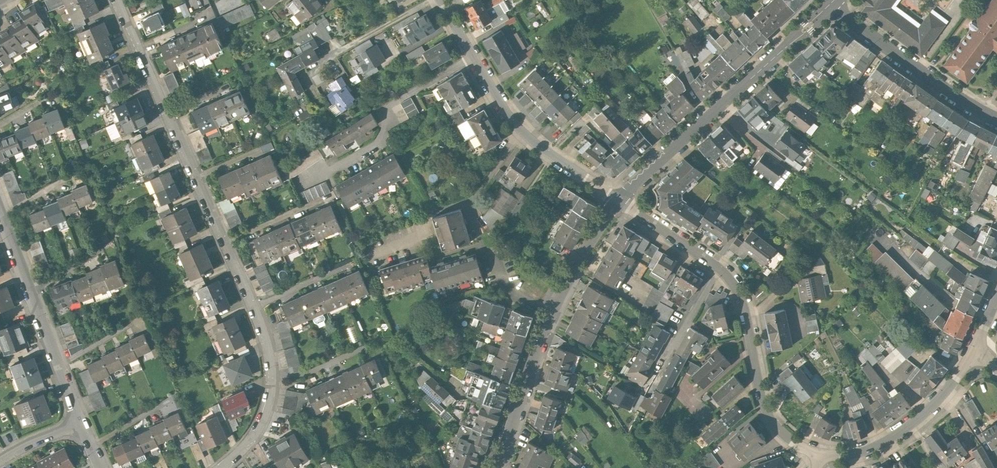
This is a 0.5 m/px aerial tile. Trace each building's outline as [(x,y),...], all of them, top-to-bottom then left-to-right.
[(64,5),(62,0),(46,0),(44,1),(49,11),(64,5)] [(64,5),(72,24),(84,19),(99,12),(93,0),(62,0),(64,5)] [(267,10),(280,0),(259,0),(267,10)] [(286,6),(294,15),(313,0),(293,0),(286,6)] [(294,15),(301,24),(324,6),(320,0),(313,0),(294,15)] [(486,11),(495,6),(503,2),(504,1),(504,0),(492,0),(488,2),(489,4),(484,7),(486,11)] [(702,21),(710,14),(700,2),(702,0),(701,0),(690,0),(687,3),(702,21)] [(752,20),(755,24),(769,39),(797,13),(786,0),(774,0),(752,20)] [(797,13),(798,13),(813,0),(786,0),(797,13)] [(922,57),(949,21),(933,9),(921,24),(897,4),(900,0),(858,0),(867,6),(862,12),(922,57)] [(944,64),(967,81),(969,78),(971,78),(975,72),(975,70),(979,64),(982,64),(986,58),(985,56),(992,46),(996,50),(996,0),(991,0),(992,2),(987,7),(986,7),(981,13),(982,15),(976,22),(974,21),(972,21),(969,25),(970,28),(971,29),(967,35),(965,35),(960,40),(961,43),(953,53),(951,53),(947,58),(947,60),(944,64)] [(481,1),(465,10),(471,20),(486,11),(484,7),(481,1)] [(507,8),(503,2),(495,6),(499,12),(507,8)] [(34,4),(18,13),(21,19),(26,27),(34,36),(48,28),(43,20),(37,10),(34,4)] [(254,15),(249,4),(217,18),(222,30),(254,15)] [(44,6),(37,10),(43,20),(49,17),(44,6)] [(733,14),(749,31),(755,24),(752,20),(740,7),(733,14)] [(731,16),(724,8),(718,13),(725,22),(731,16)] [(486,11),(471,20),(476,30),(491,21),(486,11)] [(158,13),(140,21),(146,36),(165,28),(158,13)] [(400,23),(404,28),(421,18),(418,13),(400,23)] [(503,14),(491,21),(495,28),(505,22),(507,21),(503,14)] [(404,28),(402,29),(412,45),(436,32),(426,15),(421,18),(404,28)] [(693,15),(685,22),(694,34),(702,27),(693,15)] [(507,21),(505,22),(508,27),(517,22),(514,17),(507,21)] [(26,27),(21,19),(6,27),(8,29),(13,37),(24,50),(39,42),(34,36),(26,27)] [(84,19),(72,24),(75,29),(83,25),(86,24),(84,19)] [(313,38),(318,47),(332,39),(325,27),(329,24),(326,19),(316,26),(314,23),(291,36),(298,47),(300,46),(313,38)] [(86,31),(77,36),(89,64),(101,59),(114,53),(107,37),(109,36),(104,23),(86,31)] [(211,24),(194,32),(206,57),(223,49),(211,24)] [(770,41),(769,39),(755,24),(749,31),(746,33),(740,39),(755,55),(770,41)] [(83,25),(75,29),(69,32),(71,38),(77,36),(86,31),(83,25)] [(740,39),(746,33),(741,27),(735,33),(740,39)] [(831,27),(814,43),(830,60),(834,56),(837,53),(839,54),(851,37),(838,27),(831,27)] [(276,28),(266,34),(271,42),(281,37),(276,28)] [(8,29),(0,34),(0,47),(1,48),(11,60),(26,51),(24,50),(13,37),(8,29)] [(501,31),(482,41),(501,73),(519,62),(501,31)] [(520,31),(514,35),(523,50),(529,46),(520,31)] [(206,57),(194,32),(177,40),(189,65),(206,57)] [(726,52),(716,40),(709,33),(703,38),(705,40),(703,42),(718,59),(723,55),(726,52)] [(731,36),(737,42),(740,39),(735,33),(731,36)] [(726,52),(734,45),(723,34),(716,40),(726,52)] [(868,50),(851,37),(839,54),(845,58),(856,66),(868,50)] [(299,56),(306,68),(319,60),(313,50),(318,47),(313,38),(300,46),(304,53),(299,56)] [(373,38),(358,47),(361,52),(376,43),(373,38)] [(723,55),(737,71),(755,55),(740,39),(737,42),(734,45),(726,52),(723,55)] [(172,72),(189,65),(177,40),(159,48),(170,73),(172,72)] [(380,43),(358,56),(362,64),(364,63),(369,70),(379,64),(389,59),(380,43)] [(426,52),(423,54),(432,70),(452,59),(442,43),(426,52)] [(814,43),(802,54),(816,70),(823,74),(829,68),(827,66),(832,62),(830,60),(814,43)] [(674,49),(687,75),(692,72),(690,68),(696,65),(689,50),(683,52),(680,46),(674,49)] [(0,47),(0,71),(13,63),(11,60),(1,48),(0,47)] [(415,58),(423,54),(426,52),(423,47),(412,54),(415,58)] [(535,47),(526,54),(531,62),(540,55),(535,47)] [(666,50),(660,55),(665,61),(671,56),(666,50)] [(876,56),(868,50),(856,66),(851,73),(859,79),(876,56)] [(842,61),(845,58),(839,54),(837,53),(834,56),(842,61)] [(802,54),(789,65),(805,84),(809,80),(807,78),(812,73),(816,70),(802,54)] [(723,55),(718,59),(702,75),(717,90),(737,71),(723,55)] [(276,69),(282,80),(294,74),(306,68),(299,56),(276,69)] [(103,63),(101,59),(89,64),(92,69),(96,67),(103,63)] [(882,85),(894,68),(882,59),(870,76),(882,85)] [(845,60),(842,65),(851,71),(854,66),(845,60)] [(99,73),(102,72),(111,68),(108,61),(103,63),(96,67),(99,73)] [(59,67),(63,74),(67,72),(63,64),(59,67)] [(248,64),(241,67),(243,73),(250,70),(248,64)] [(379,64),(369,70),(372,76),(382,70),(379,64)] [(122,75),(117,65),(111,68),(102,72),(110,91),(130,83),(126,74),(122,75)] [(895,94),(907,77),(894,68),(882,85),(885,87),(882,90),(886,94),(889,90),(895,94)] [(543,79),(534,70),(519,84),(523,88),(528,93),(543,79)] [(816,70),(812,73),(820,78),(823,74),(816,70)] [(171,99),(182,94),(172,72),(170,73),(162,77),(171,99)] [(437,86),(445,101),(470,86),(462,72),(437,86)] [(687,75),(691,85),(696,80),(692,72),(687,75)] [(285,85),(292,99),(295,97),(304,92),(294,74),(282,80),(285,85)] [(717,90),(702,75),(696,80),(691,85),(704,103),(717,90)] [(671,90),(677,98),(682,93),(683,94),(687,91),(684,83),(678,76),(667,86),(671,90)] [(882,85),(870,76),(862,87),(856,83),(847,96),(864,109),(871,99),(882,85)] [(341,77),(328,85),(332,92),(326,96),(333,107),(335,105),(341,113),(355,104),(353,101),(355,100),(351,94),(352,92),(348,85),(347,87),(341,77)] [(905,102),(917,85),(907,77),(895,94),(898,96),(905,102)] [(536,102),(551,87),(543,79),(528,93),(533,99),(536,102)] [(754,95),(767,110),(781,98),(768,83),(754,95)] [(9,94),(11,92),(7,84),(0,88),(0,97),(9,94)] [(885,87),(882,85),(871,99),(884,108),(895,94),(889,90),(886,94),(882,90),(885,87)] [(927,116),(939,100),(917,85),(905,102),(904,103),(926,118),(927,116)] [(477,99),(470,86),(445,101),(452,113),(459,110),(477,99)] [(544,110),(559,95),(551,87),(536,102),(540,105),(544,110)] [(528,93),(523,88),(514,97),(519,102),(528,93)] [(665,95),(671,103),(677,98),(671,90),(665,95)] [(221,100),(232,123),(251,114),(240,91),(221,100)] [(312,107),(304,92),(295,97),(303,113),(312,107)] [(533,99),(528,93),(519,102),(524,108),(533,99)] [(664,109),(677,124),(695,109),(683,94),(682,93),(677,98),(671,103),(664,109)] [(9,94),(0,97),(0,115),(15,109),(11,98),(9,94)] [(898,96),(895,94),(884,108),(879,115),(887,120),(894,111),(892,109),(898,100),(898,96)] [(553,118),(568,104),(559,95),(544,110),(549,115),(553,118)] [(754,95),(738,110),(751,125),(752,124),(757,129),(766,121),(761,116),(767,110),(754,95)] [(11,98),(15,109),(20,107),(16,96),(11,98)] [(411,98),(400,104),(409,120),(420,114),(411,98)] [(120,107),(109,112),(115,124),(143,112),(137,99),(120,107)] [(206,106),(217,129),(232,123),(221,100),(206,106)] [(942,126),(953,110),(939,100),(927,116),(942,126)] [(109,112),(120,107),(117,101),(107,105),(109,112)] [(784,117),(806,133),(817,119),(817,118),(810,112),(796,102),(784,117)] [(576,113),(568,104),(553,118),(561,127),(569,119),(576,113)] [(544,110),(540,105),(530,114),(535,119),(544,110)] [(621,133),(627,139),(634,133),(609,105),(602,112),(621,133)] [(206,106),(191,113),(198,130),(201,137),(217,129),(206,106)] [(588,114),(593,120),(602,112),(598,106),(588,114)] [(312,107),(303,113),(298,116),(301,121),(315,112),(312,107)] [(814,108),(810,112),(817,118),(817,119),(820,121),(824,116),(814,108)] [(677,124),(664,109),(652,120),(653,121),(665,134),(665,135),(677,124)] [(909,113),(903,109),(897,118),(903,122),(909,113)] [(58,110),(41,117),(42,119),(48,135),(65,129),(58,110)] [(459,110),(452,113),(445,117),(449,124),(462,117),(459,110)] [(549,115),(544,110),(535,119),(540,124),(549,115)] [(949,131),(958,137),(969,120),(953,110),(942,126),(949,131)] [(485,111),(467,121),(476,136),(493,126),(485,111)] [(576,113),(569,119),(574,124),(582,116),(577,111),(576,113)] [(143,112),(115,124),(120,136),(130,132),(148,124),(143,112)] [(621,133),(602,112),(593,120),(612,141),(621,133)] [(371,113),(325,143),(334,157),(347,149),(345,146),(378,124),(371,113)] [(772,114),(768,118),(777,125),(778,124),(782,127),(784,123),(772,114)] [(462,117),(449,124),(446,126),(449,131),(465,122),(462,117)] [(49,137),(48,135),(42,119),(28,124),(28,126),(35,142),(49,137)] [(982,128),(969,120),(958,137),(968,143),(974,145),(982,128)] [(665,134),(653,121),(641,132),(653,144),(665,134)] [(723,124),(710,135),(734,163),(739,158),(731,148),(738,142),(723,124)] [(587,125),(578,133),(582,138),(591,130),(587,125)] [(939,130),(932,125),(920,141),(927,147),(939,130)] [(35,142),(28,126),(13,132),(14,134),(20,151),(35,145),(35,142)] [(493,126),(476,136),(486,153),(503,143),(493,126)] [(949,131),(942,126),(939,130),(927,147),(924,152),(931,156),(949,131)] [(70,127),(65,129),(70,141),(75,139),(70,127)] [(982,128),(974,145),(980,148),(988,153),(996,135),(982,128)] [(634,133),(627,139),(642,156),(654,146),(653,144),(641,132),(638,129),(634,133)] [(201,137),(198,130),(188,135),(201,165),(202,167),(204,167),(205,167),(207,165),(213,161),(201,137)] [(130,132),(120,136),(123,142),(128,140),(133,137),(130,132)] [(786,132),(776,146),(788,156),(793,159),(803,145),(786,132)] [(621,133),(612,141),(608,145),(615,151),(627,139),(621,133)] [(14,134),(1,139),(0,137),(0,163),(8,160),(7,158),(21,152),(20,151),(14,134)] [(131,145),(143,140),(140,134),(133,137),(128,140),(131,145)] [(574,148),(582,156),(596,141),(589,134),(574,148)] [(710,135),(697,146),(713,164),(721,157),(730,168),(735,164),(734,163),(710,135)] [(996,135),(988,153),(996,157),(996,135)] [(131,145),(130,146),(136,159),(159,148),(153,136),(143,140),(131,145)] [(642,156),(627,139),(615,151),(631,166),(642,156)] [(582,156),(597,168),(611,154),(596,141),(582,156)] [(974,145),(968,143),(962,154),(968,157),(974,145)] [(964,165),(962,170),(969,173),(976,160),(974,159),(980,148),(974,145),(968,157),(964,165)] [(159,148),(136,159),(142,172),(143,171),(158,164),(164,162),(159,148)] [(317,148),(284,170),(289,181),(323,158),(317,148)] [(631,166),(615,151),(611,154),(597,168),(612,179),(617,179),(631,166)] [(399,152),(394,154),(399,165),(404,162),(399,152)] [(765,152),(754,168),(775,184),(787,168),(765,152)] [(968,157),(962,154),(959,152),(955,161),(964,165),(968,157)] [(887,158),(881,153),(878,158),(884,162),(887,158)] [(394,154),(384,160),(396,182),(406,177),(399,165),(394,154)] [(284,185),(271,156),(250,164),(262,192),(272,188),(273,190),(284,185)] [(793,159),(788,156),(785,160),(799,171),(803,167),(793,159)] [(82,161),(76,157),(73,161),(79,165),(82,161)] [(531,168),(516,157),(505,173),(504,175),(516,183),(519,185),(531,168)] [(657,204),(655,209),(683,202),(683,195),(704,173),(685,159),(652,189),(654,191),(656,195),(657,200),(657,204)] [(384,160),(375,165),(387,187),(396,182),(384,160)] [(158,164),(143,171),(145,176),(153,173),(160,169),(158,164)] [(249,198),(262,192),(250,164),(237,170),(247,193),(249,198)] [(365,170),(378,192),(387,187),(375,165),(365,170)] [(986,165),(968,198),(974,202),(980,205),(987,193),(992,184),(996,174),(996,171),(994,169),(986,165)] [(504,175),(505,173),(499,169),(493,179),(499,182),(504,175)] [(247,193),(237,170),(219,179),(228,199),(229,201),(247,193)] [(356,175),(368,197),(378,192),(365,170),(356,175)] [(969,173),(962,170),(957,180),(966,184),(971,174),(969,173)] [(13,171),(1,175),(8,193),(19,188),(13,171)] [(156,178),(149,181),(154,193),(175,185),(169,172),(156,178)] [(149,181),(156,178),(153,173),(145,176),(142,178),(144,184),(149,181)] [(683,202),(698,212),(718,185),(704,173),(683,195),(683,202)] [(346,181),(358,203),(368,197),(356,175),(346,181)] [(511,191),(516,183),(504,175),(499,182),(511,191)] [(346,181),(336,186),(341,197),(348,209),(358,203),(346,181)] [(939,186),(931,181),(928,187),(936,191),(939,186)] [(326,183),(304,192),(308,203),(330,193),(326,183)] [(992,184),(987,193),(996,197),(996,194),(996,187),(992,184)] [(70,191),(71,194),(77,208),(93,202),(86,185),(70,191)] [(175,185),(154,193),(160,206),(167,203),(180,198),(175,185)] [(341,197),(336,186),(331,189),(337,200),(341,197)] [(19,188),(8,193),(13,208),(26,199),(24,193),(22,194),(19,188)] [(502,188),(490,206),(507,218),(508,217),(520,201),(513,196),(502,188)] [(565,201),(576,208),(582,198),(565,188),(559,197),(565,201)] [(926,189),(921,197),(926,200),(931,192),(926,189)] [(517,191),(513,196),(520,201),(524,195),(517,191)] [(56,200),(57,203),(63,218),(78,212),(77,208),(71,194),(56,200)] [(533,202),(524,195),(520,201),(508,217),(518,223),(533,202)] [(576,208),(574,210),(592,220),(599,208),(582,198),(576,208)] [(229,201),(228,199),(219,203),(231,231),(243,226),(232,204),(231,204),(229,201)] [(564,203),(574,210),(576,208),(565,201),(564,203)] [(698,212),(683,202),(655,209),(692,235),(697,228),(705,217),(698,212)] [(980,205),(974,202),(970,210),(976,213),(980,205)] [(42,209),(43,211),(49,227),(64,221),(63,218),(57,203),(42,209)] [(167,203),(160,206),(156,208),(158,214),(169,209),(167,203)] [(507,218),(490,206),(482,217),(494,236),(507,218)] [(330,207),(308,217),(319,241),(341,231),(330,207)] [(433,215),(443,250),(471,242),(460,207),(433,215)] [(172,215),(161,220),(166,233),(191,221),(186,208),(172,215)] [(172,215),(169,209),(158,214),(161,220),(172,215)] [(711,209),(705,217),(697,228),(724,246),(732,235),(738,227),(733,224),(734,222),(718,210),(716,212),(711,209)] [(574,210),(566,223),(584,233),(592,220),(574,210)] [(43,211),(28,217),(35,235),(50,229),(49,227),(43,211)] [(308,217),(289,225),(301,249),(319,241),(308,217)] [(191,221),(166,233),(172,245),(184,240),(197,234),(191,221)] [(623,222),(611,244),(629,255),(634,247),(641,252),(648,241),(649,240),(623,222)] [(556,241),(573,251),(584,233),(566,223),(556,241)] [(740,224),(738,227),(732,235),(737,238),(744,228),(740,224)] [(272,233),(283,257),(301,249),(289,225),(272,233)] [(953,226),(948,234),(953,237),(958,229),(953,226)] [(991,228),(983,246),(996,252),(996,231),(991,228)] [(929,260),(948,275),(955,266),(929,246),(927,248),(903,229),(898,235),(917,250),(929,260)] [(976,260),(983,246),(958,229),(953,237),(959,241),(975,251),(972,257),(976,260)] [(784,256),(751,232),(743,243),(735,253),(744,260),(749,255),(772,272),(784,256)] [(253,241),(264,265),(283,257),(272,233),(253,241)] [(959,241),(953,237),(948,234),(946,238),(942,242),(953,249),(959,241)] [(104,244),(110,242),(107,235),(101,237),(104,244)] [(735,253),(743,243),(737,239),(730,249),(735,253)] [(172,245),(177,256),(189,250),(184,240),(172,245)] [(257,268),(264,265),(253,241),(246,244),(257,268)] [(648,241),(641,252),(651,258),(658,248),(648,241)] [(40,242),(28,246),(36,268),(48,264),(40,242)] [(611,244),(593,274),(617,288),(635,258),(629,255),(611,244)] [(875,263),(883,255),(872,244),(864,252),(875,263)] [(82,247),(84,253),(90,250),(88,245),(82,247)] [(189,250),(177,256),(189,281),(201,276),(213,270),(202,245),(189,250)] [(983,246),(976,260),(995,269),(996,265),(996,252),(983,246)] [(452,256),(460,282),(483,276),(475,250),(452,256)] [(923,255),(917,250),(911,259),(921,270),(929,260),(923,255)] [(670,272),(677,261),(663,253),(650,274),(663,282),(665,279),(670,272)] [(903,290),(913,280),(886,253),(883,255),(875,263),(903,290)] [(426,254),(380,268),(387,290),(397,287),(397,290),(426,281),(425,279),(433,276),(429,263),(426,254)] [(460,282),(452,256),(429,263),(433,276),(437,289),(460,282)] [(809,269),(825,265),(821,258),(807,262),(809,269)] [(101,270),(109,293),(125,287),(116,262),(100,268),(101,270)] [(48,264),(36,268),(40,277),(52,273),(48,264)] [(264,265),(257,268),(253,270),(264,293),(274,289),(264,265)] [(676,275),(680,277),(686,268),(681,265),(676,275)] [(812,278),(822,276),(828,275),(825,265),(809,269),(812,278)] [(985,297),(991,283),(970,274),(968,277),(955,266),(948,275),(964,287),(967,288),(985,297)] [(693,293),(703,279),(686,268),(680,277),(678,281),(681,283),(676,289),(689,298),(692,293),(693,293)] [(109,293),(101,270),(86,275),(87,278),(95,298),(109,293)] [(336,281),(346,303),(370,292),(359,270),(336,281)] [(665,279),(663,282),(659,290),(665,294),(676,275),(670,272),(665,279)] [(201,276),(189,281),(185,283),(187,289),(191,287),(203,281),(201,276)] [(825,286),(822,276),(812,278),(797,281),(802,304),(827,298),(825,286)] [(95,298),(87,278),(73,283),(80,304),(95,298)] [(947,322),(952,312),(915,278),(913,280),(903,290),(930,318),(935,323),(942,316),(947,322)] [(80,304),(73,283),(72,280),(61,285),(70,308),(80,304)] [(191,287),(193,293),(206,287),(203,281),(191,287)] [(336,281),(318,289),(328,311),(346,303),(336,281)] [(206,287),(193,293),(204,318),(213,314),(229,307),(218,282),(206,287)] [(581,294),(583,295),(606,309),(613,298),(588,283),(581,294)] [(70,308),(61,285),(50,289),(59,312),(70,308)] [(16,306),(9,286),(0,290),(0,312),(2,311),(16,306)] [(659,290),(654,287),(641,312),(650,318),(651,318),(660,301),(663,296),(665,294),(659,290)] [(985,297),(967,288),(957,310),(974,319),(985,297)] [(300,297),(310,319),(312,318),(323,314),(328,311),(318,289),(300,297)] [(703,308),(708,310),(710,306),(722,303),(727,293),(722,290),(720,294),(716,292),(714,295),(710,293),(704,302),(706,303),(703,308)] [(479,318),(484,320),(499,325),(502,314),(505,306),(474,295),(473,299),(470,307),(468,314),(474,316),(479,318)] [(576,307),(577,307),(602,322),(608,310),(606,309),(583,295),(576,307)] [(673,302),(663,296),(660,301),(670,307),(673,302)] [(300,297),(282,305),(289,319),(292,327),(310,319),(300,297)] [(470,307),(473,299),(466,297),(446,304),(449,315),(460,311),(458,306),(463,305),(470,307)] [(673,310),(670,307),(660,301),(651,318),(657,321),(663,325),(664,325),(673,310)] [(708,310),(701,321),(717,330),(728,326),(722,303),(710,306),(708,310)] [(509,316),(505,327),(526,334),(533,315),(512,307),(509,316)] [(570,318),(571,319),(596,333),(603,322),(602,322),(577,307),(570,318)] [(785,309),(765,313),(772,348),(792,344),(785,309)] [(974,319),(957,310),(955,314),(952,312),(947,322),(943,331),(947,334),(963,342),(974,319)] [(202,319),(204,325),(216,319),(213,314),(204,318),(202,319)] [(323,314),(312,318),(314,323),(318,324),(324,322),(325,319),(323,314)] [(509,316),(502,314),(499,325),(505,327),(509,316)] [(469,315),(458,318),(459,324),(471,322),(469,315)] [(816,315),(805,317),(809,334),(819,331),(816,315)] [(845,316),(832,326),(835,330),(848,320),(845,316)] [(942,316),(935,323),(940,328),(943,331),(947,322),(942,316)] [(935,323),(930,318),(925,323),(935,333),(940,328),(935,323)] [(206,331),(212,328),(219,325),(216,319),(204,325),(203,325),(206,331)] [(219,325),(212,328),(223,355),(233,350),(246,345),(234,319),(219,325)] [(292,327),(289,319),(276,324),(284,351),(290,374),(302,373),(290,328),(292,327)] [(571,319),(565,330),(591,345),(598,334),(596,333),(571,319)] [(481,329),(502,336),(505,327),(499,325),(484,320),(481,329)] [(663,325),(657,321),(640,352),(654,359),(664,341),(665,342),(670,333),(661,329),(663,325)] [(71,322),(59,326),(71,357),(83,349),(82,344),(79,345),(71,322)] [(450,324),(443,322),(441,328),(447,331),(450,324)] [(0,331),(0,341),(5,354),(27,345),(29,345),(21,323),(0,331)] [(354,326),(346,330),(352,344),(361,340),(354,326)] [(526,334),(505,327),(502,336),(501,340),(522,347),(526,334)] [(707,337),(691,328),(676,353),(686,359),(692,348),(698,352),(707,337)] [(963,342),(947,334),(940,348),(957,356),(963,342)] [(128,342),(129,344),(136,359),(151,352),(144,335),(128,342)] [(880,361),(892,374),(907,359),(920,348),(909,337),(897,348),(886,358),(874,345),(869,350),(880,361)] [(476,345),(494,352),(496,353),(499,346),(479,339),(476,345)] [(522,347),(501,340),(499,346),(496,353),(517,359),(522,347)] [(114,350),(116,352),(122,368),(136,361),(136,359),(129,344),(114,350)] [(27,345),(5,354),(7,359),(19,355),(29,351),(27,345)] [(248,350),(246,345),(233,350),(235,356),(248,350)] [(693,371),(705,385),(731,360),(717,345),(708,354),(709,356),(700,365),(693,371)] [(550,365),(570,371),(575,354),(556,347),(550,365)] [(250,356),(248,350),(239,354),(242,360),(247,357),(250,356)] [(863,355),(867,361),(873,368),(880,361),(869,350),(863,355)] [(101,359),(102,360),(109,376),(123,370),(122,368),(116,352),(101,359)] [(491,361),(494,361),(514,368),(517,359),(496,353),(494,352),(491,361)] [(649,368),(654,359),(640,352),(631,367),(626,376),(643,386),(651,372),(650,371),(649,368)] [(686,359),(676,353),(658,386),(667,391),(668,392),(686,359)] [(800,353),(791,360),(794,365),(803,358),(800,353)] [(19,355),(7,359),(9,366),(13,364),(21,361),(19,355)] [(21,361),(13,364),(17,376),(41,368),(36,356),(21,361)] [(620,359),(614,356),(611,362),(617,365),(620,359)] [(932,356),(920,370),(937,384),(949,371),(932,356)] [(247,357),(229,366),(236,383),(255,375),(247,357)] [(375,357),(361,363),(373,389),(380,386),(377,379),(384,376),(375,357)] [(489,375),(492,368),(469,359),(466,366),(489,375)] [(87,366),(89,370),(95,384),(105,380),(107,383),(111,382),(109,376),(102,360),(87,366)] [(691,374),(693,371),(700,365),(692,360),(686,371),(691,374)] [(492,368),(489,375),(490,376),(509,382),(514,368),(494,361),(492,368)] [(875,386),(888,404),(900,395),(896,389),(890,394),(884,387),(886,385),(873,368),(867,361),(861,366),(875,386)] [(342,372),(354,397),(373,389),(361,363),(342,372)] [(631,367),(626,364),(621,373),(626,376),(631,367)] [(550,365),(544,382),(567,389),(573,372),(570,371),(550,365)] [(485,383),(489,380),(490,376),(489,375),(466,366),(463,375),(485,383)] [(41,368),(17,376),(21,388),(30,385),(44,381),(45,380),(41,368)] [(781,383),(793,373),(789,368),(776,377),(781,383)] [(793,373),(781,383),(788,393),(792,390),(804,405),(820,393),(800,368),(793,373)] [(937,384),(920,370),(918,368),(909,378),(912,381),(909,384),(926,398),(937,384)] [(416,377),(421,386),(431,375),(423,369),(416,377)] [(89,370),(78,375),(95,413),(106,409),(95,384),(89,370)] [(324,380),(334,402),(335,405),(354,397),(342,372),(324,380)] [(433,398),(439,403),(449,392),(431,375),(421,386),(433,398)] [(711,394),(721,406),(743,386),(733,375),(711,394)] [(489,380),(486,388),(505,395),(509,382),(490,376),(489,380)] [(468,395),(481,399),(485,388),(458,378),(455,386),(468,395)] [(324,380),(306,388),(316,410),(334,402),(324,380)] [(44,381),(30,385),(33,391),(46,387),(44,381)] [(629,408),(636,397),(615,386),(609,397),(629,408)] [(853,386),(844,391),(853,408),(862,403),(860,400),(853,386)] [(888,404),(875,386),(869,390),(877,401),(872,406),(865,396),(860,400),(862,403),(867,414),(870,418),(874,415),(888,404)] [(46,387),(33,391),(35,397),(44,394),(48,392),(46,387)] [(485,388),(481,399),(501,406),(505,395),(486,388),(485,388)] [(227,400),(234,416),(249,410),(246,404),(252,401),(247,390),(227,400)] [(306,393),(286,390),(282,413),(302,417),(306,393)] [(653,393),(650,399),(647,406),(648,407),(663,414),(671,398),(666,395),(666,394),(662,392),(661,392),(656,390),(654,394),(653,393)] [(636,397),(629,408),(636,412),(637,409),(644,396),(638,392),(636,397)] [(15,404),(24,428),(52,417),(44,394),(35,397),(15,404)] [(544,394),(539,409),(557,415),(562,400),(544,394)] [(900,395),(888,404),(897,417),(911,407),(902,394),(900,395)] [(647,406),(650,399),(644,396),(637,409),(645,413),(648,407),(647,406)] [(972,397),(964,401),(973,417),(981,413),(972,397)] [(439,403),(433,398),(428,403),(448,422),(453,416),(439,403)] [(481,399),(473,426),(492,433),(501,406),(481,399)] [(692,414),(702,423),(705,421),(714,412),(704,402),(692,414)] [(746,413),(736,402),(721,415),(731,426),(746,413)] [(867,414),(862,403),(853,408),(855,413),(862,411),(863,416),(867,414)] [(212,407),(216,417),(219,423),(226,420),(219,404),(212,407)] [(823,407),(819,404),(814,411),(818,415),(823,407)] [(888,404),(874,415),(884,427),(897,417),(888,404)] [(539,409),(534,423),(553,429),(557,415),(539,409)] [(852,429),(855,438),(869,434),(863,416),(862,411),(855,413),(854,414),(856,421),(850,422),(852,429)] [(188,436),(179,413),(164,419),(165,422),(171,436),(178,433),(180,439),(188,436)] [(715,439),(731,426),(721,415),(705,429),(707,431),(701,436),(707,443),(714,438),(715,439)] [(810,428),(817,432),(824,419),(817,415),(810,428)] [(234,416),(226,420),(231,432),(236,430),(235,427),(239,425),(234,416)] [(216,417),(196,426),(203,440),(207,449),(227,440),(219,423),(216,417)] [(817,432),(816,434),(831,442),(839,427),(824,419),(817,432)] [(981,429),(991,446),(995,443),(996,442),(996,419),(981,429)] [(748,420),(727,439),(745,459),(766,441),(748,420)] [(703,427),(697,421),(691,426),(697,433),(703,427)] [(171,436),(165,422),(151,428),(151,429),(158,444),(172,438),(171,436)] [(456,436),(469,440),(473,426),(460,422),(456,436)] [(852,429),(850,422),(843,424),(842,432),(847,430),(852,429)] [(594,437),(584,425),(576,432),(585,443),(594,437)] [(481,445),(488,447),(492,433),(473,426),(469,440),(465,450),(478,454),(481,445)] [(923,435),(934,449),(947,440),(936,426),(923,435)] [(158,444),(151,429),(136,436),(137,438),(144,453),(159,447),(158,444)] [(294,431),(268,445),(276,461),(280,467),(288,467),(308,457),(294,431)] [(966,449),(955,434),(947,440),(934,449),(945,464),(966,449)] [(144,453),(137,438),(114,448),(121,465),(136,458),(138,463),(146,459),(144,453)] [(207,449),(203,440),(197,442),(198,444),(202,453),(207,450),(207,449)] [(516,467),(536,467),(539,463),(549,467),(555,455),(544,450),(545,448),(528,440),(524,449),(525,449),(516,467)] [(970,447),(975,455),(983,467),(995,467),(981,442),(970,447)] [(37,461),(40,467),(70,467),(75,466),(64,444),(36,459),(37,461)] [(202,453),(198,444),(191,447),(198,462),(205,458),(202,453)] [(478,454),(465,450),(457,447),(450,467),(474,467),(478,454)] [(710,467),(715,467),(721,464),(711,450),(703,457),(710,467)] [(571,452),(567,456),(579,467),(583,462),(571,452)] [(602,454),(597,457),(604,467),(609,465),(602,454)] [(752,465),(756,464),(769,459),(767,454),(752,459),(750,462),(752,465)] [(756,464),(757,467),(783,467),(788,466),(783,454),(769,459),(756,464)] [(884,467),(909,467),(900,455),(883,466),(884,467)] [(975,455),(964,462),(967,467),(983,467),(975,455)] [(695,467),(698,467),(699,467),(710,467),(703,457),(693,465),(695,467)]
